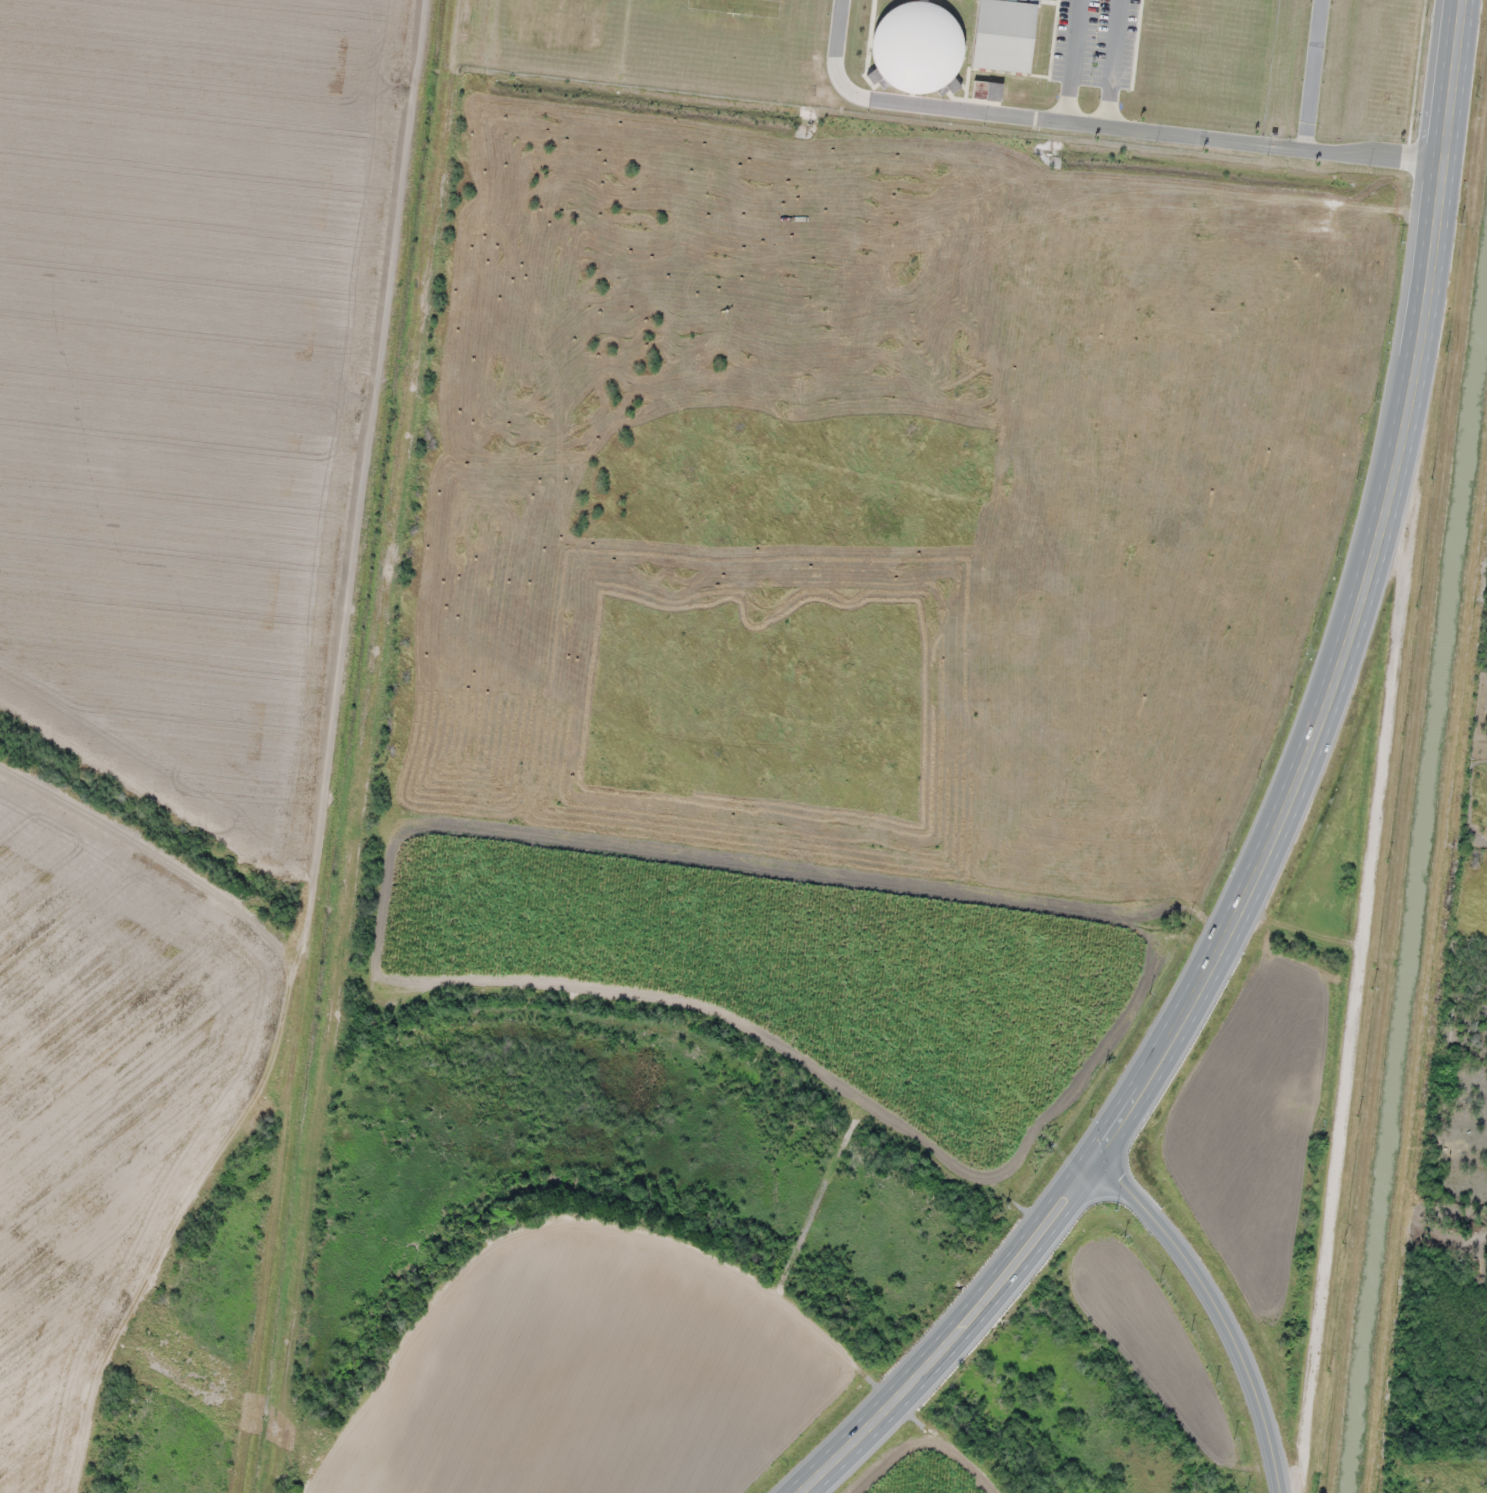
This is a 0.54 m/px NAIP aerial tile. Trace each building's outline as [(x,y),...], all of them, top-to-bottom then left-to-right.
[(1035,74),(1041,0),(981,0),(976,69),(1035,74)]
